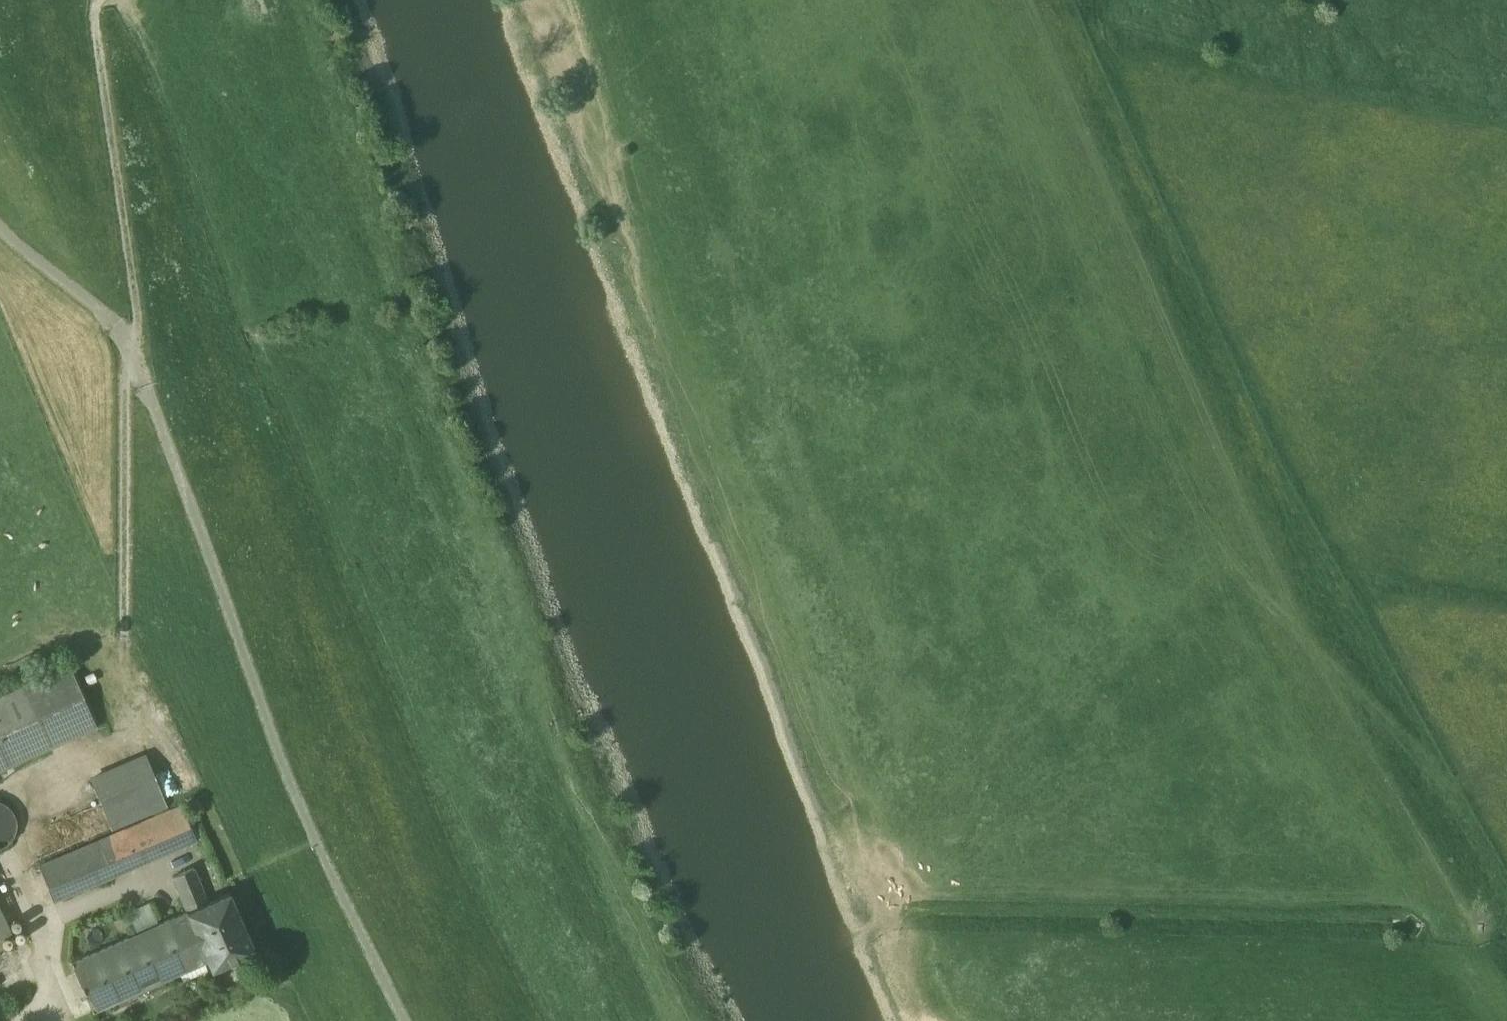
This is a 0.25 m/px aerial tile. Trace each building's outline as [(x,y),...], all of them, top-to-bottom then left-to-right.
[(69,665),(23,686),(51,748),(97,728),(69,665)] [(0,696),(0,771),(51,748),(23,686),(0,696)] [(152,754),(94,772),(110,827),(169,810),(152,754)] [(16,824),(15,814),(9,807),(2,802),(0,801),(0,846),(2,846),(10,841),(15,833),(16,824)] [(182,807),(39,866),(54,901),(197,842),(182,807)] [(194,869),(173,877),(187,912),(208,903),(194,869)] [(208,903),(187,912),(209,961),(212,971),(255,952),(230,893),(208,903)] [(153,901),(131,910),(138,927),(160,918),(153,901)] [(11,932),(0,907),(0,937),(11,932)] [(187,912),(72,962),(93,1011),(209,961),(187,912)]
